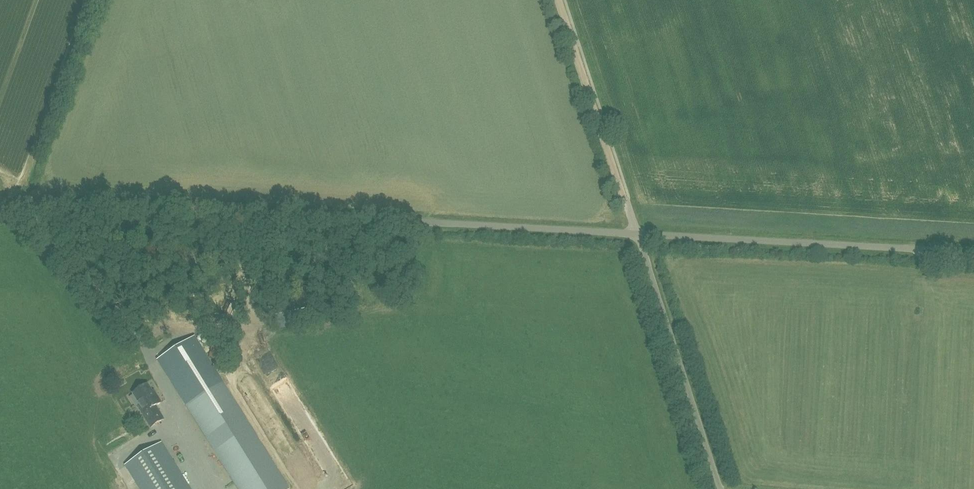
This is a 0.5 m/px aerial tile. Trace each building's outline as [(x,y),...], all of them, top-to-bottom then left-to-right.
[(214,336),(208,358),(229,364),(235,342),(214,336)] [(160,360),(241,488),(288,488),(221,381),(222,381),(195,338),(160,360)] [(271,364),(276,363),(275,359),(263,363),(266,373),(273,370),(271,364)] [(148,385),(133,394),(141,406),(138,407),(151,427),(164,419),(156,406),(161,403),(156,395),(154,396),(148,385)] [(141,488),(189,488),(161,444),(126,465),(141,488)]
